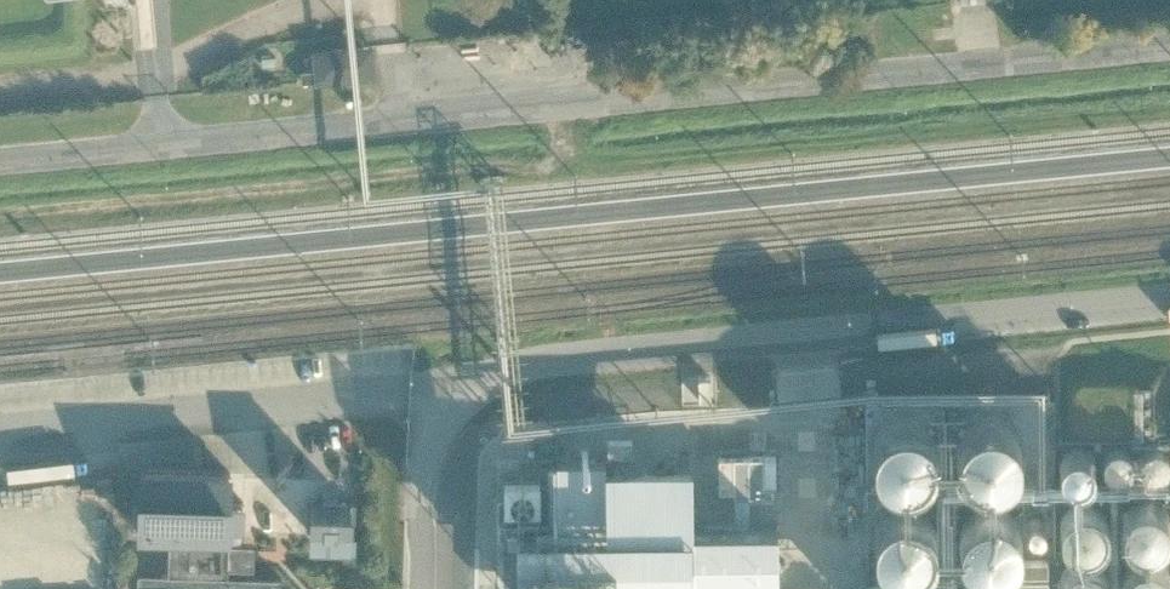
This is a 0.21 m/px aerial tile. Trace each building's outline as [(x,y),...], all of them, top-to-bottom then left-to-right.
[(377,42),(313,47),(316,81),(380,75),(377,42)] [(1075,441),(1072,588),(1169,588),(1169,441),(1075,441)] [(140,469),(138,533),(169,535),(168,573),(137,571),(136,588),(283,588),(284,575),(229,574),(229,567),(254,568),(254,543),(229,542),(230,471),(140,469)] [(322,528),(385,528),(386,493),(322,492),(322,528)]
